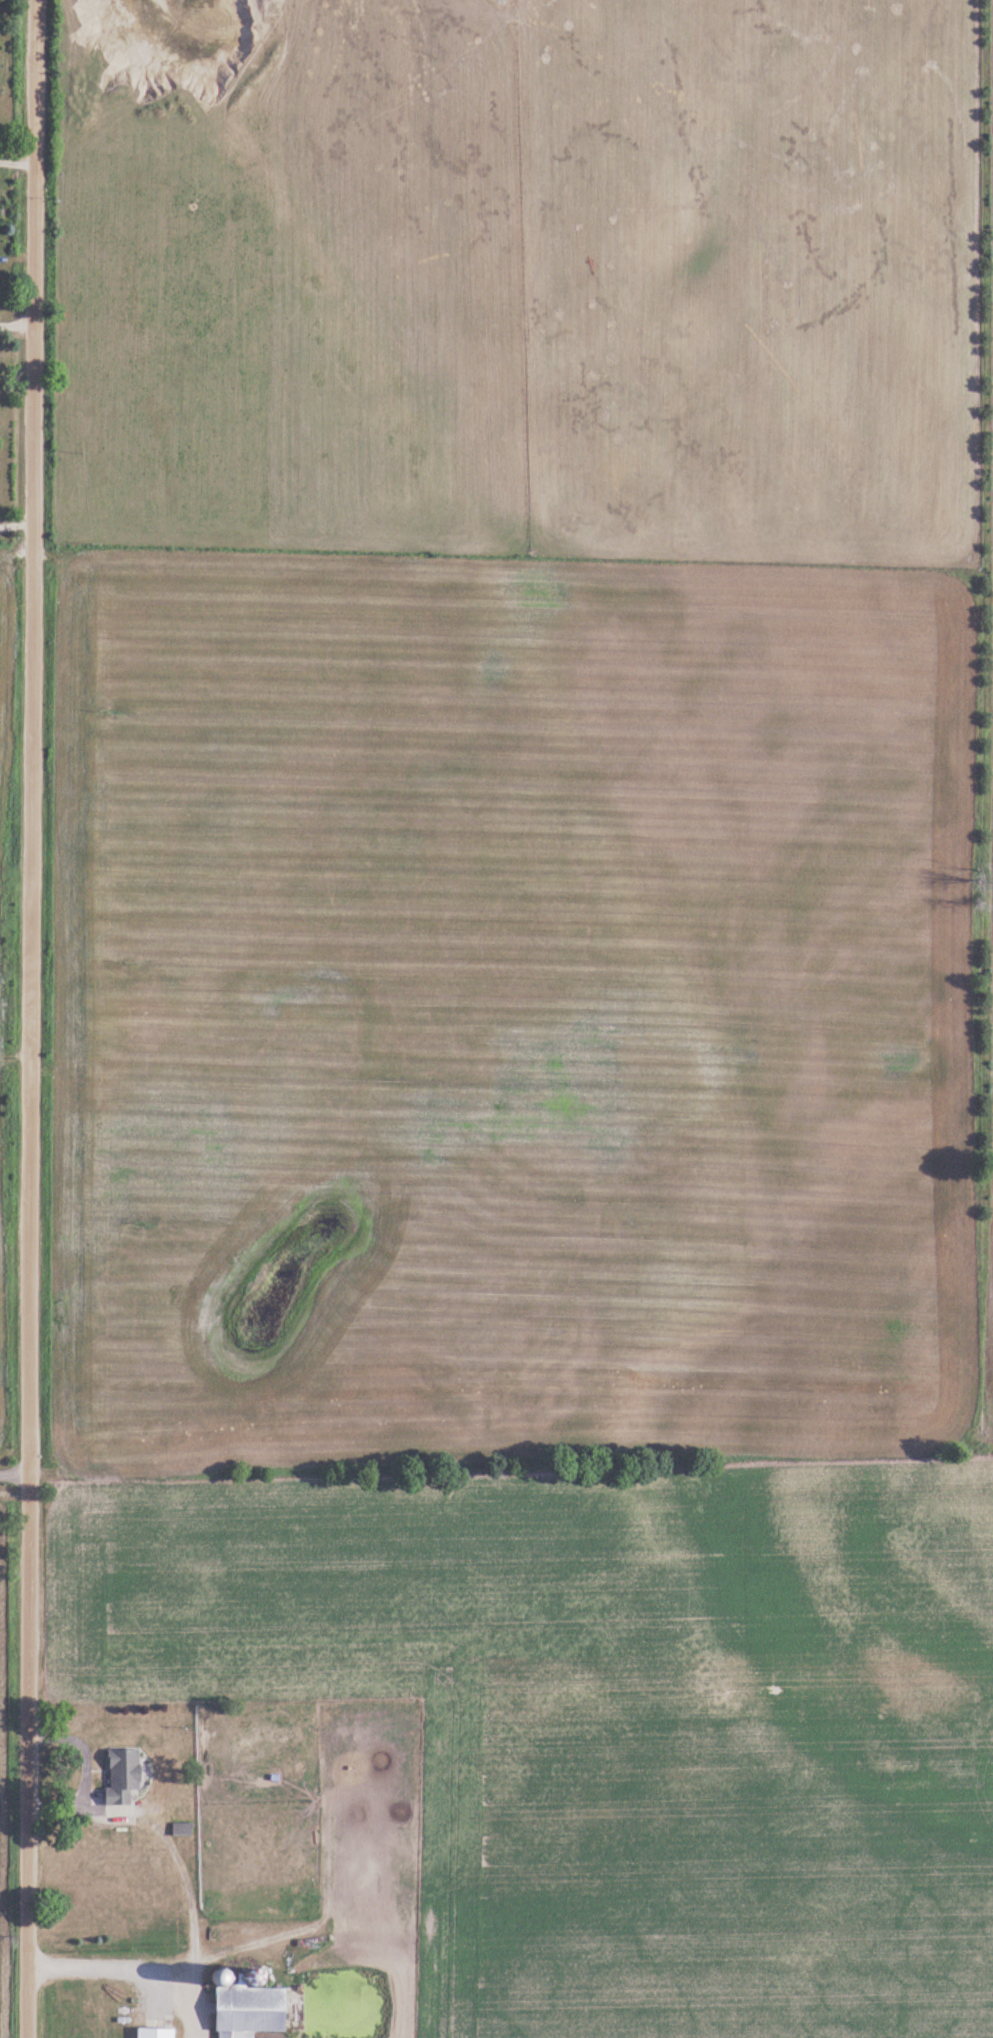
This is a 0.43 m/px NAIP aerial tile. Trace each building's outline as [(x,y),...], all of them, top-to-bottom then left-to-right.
[(139,1749),(108,1749),(108,1787),(104,1787),(104,1805),(130,1805),(130,1789),(139,1789),(139,1749)] [(175,1834),(191,1834),(191,1825),(175,1825),(175,1834)] [(284,2032),(284,1988),(215,1988),(215,2037),(254,2037),(254,2032),(284,2032)] [(135,2037),(176,2037),(176,2028),(135,2028),(135,2037)]
